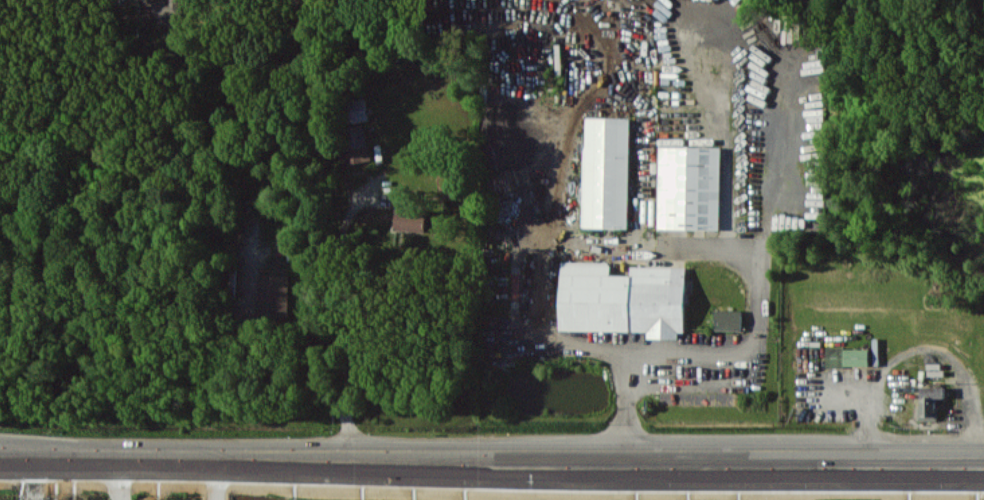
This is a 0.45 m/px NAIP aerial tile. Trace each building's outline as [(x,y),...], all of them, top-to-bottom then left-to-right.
[(155,14),(161,15),(160,25),(175,25),(176,16),(184,17),(185,0),(156,0),(155,14)] [(369,120),(365,98),(348,101),(353,123),(369,120)] [(631,118),(585,117),(583,227),(628,228),(631,118)] [(370,160),(365,125),(338,129),(343,165),(370,160)] [(720,230),(721,147),(660,146),(658,229),(720,230)] [(425,231),(426,212),(397,210),(396,229),(425,231)] [(648,331),(648,338),(679,338),(679,332),(685,332),(686,267),(631,266),(631,275),(611,275),(611,262),(562,262),(561,330),(648,331)] [(742,310),(715,310),(715,330),(742,330),(742,310)] [(826,366),(869,366),(869,348),(827,347),(826,366)] [(919,420),(937,420),(937,398),(945,398),(945,387),(920,386),(919,420)]
